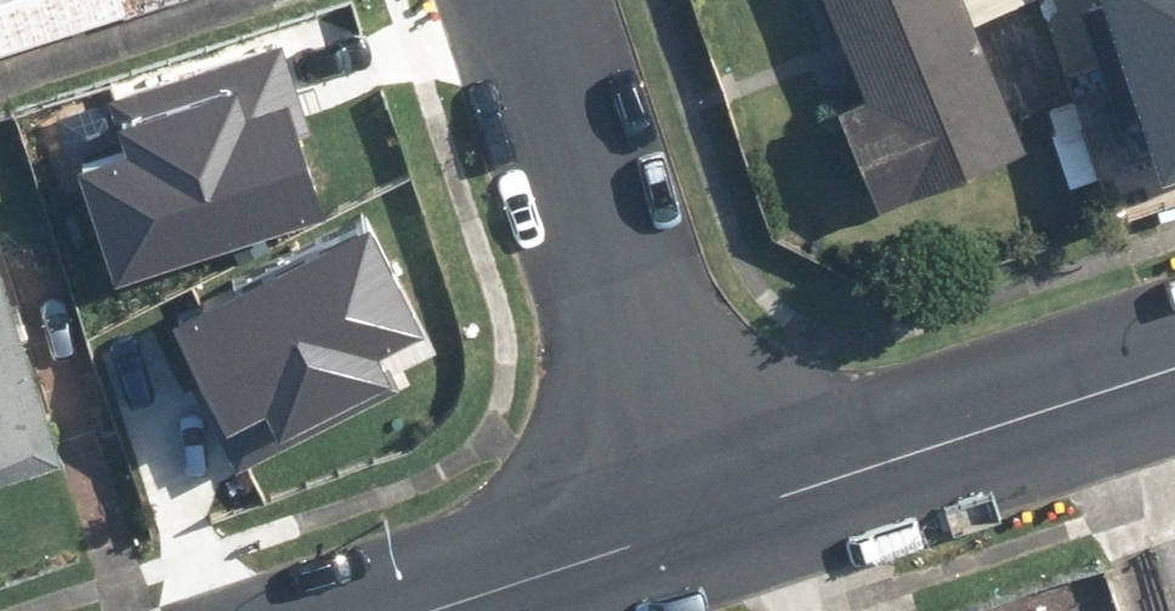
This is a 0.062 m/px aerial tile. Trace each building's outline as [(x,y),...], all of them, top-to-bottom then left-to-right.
[(125,0),(0,0),(0,56),(130,14),(125,0)] [(876,202),(1020,145),(973,28),(1036,3),(1035,0),(827,0),(844,42),(811,55),(876,202)] [(1127,176),(1174,160),(1174,0),(1069,0),(1127,176)] [(77,138),(116,258),(337,188),(285,25),(113,80),(126,122),(77,138)] [(169,301),(240,440),(397,361),(377,322),(419,300),(369,201),(169,301)] [(61,452),(0,255),(0,471),(61,452)]
